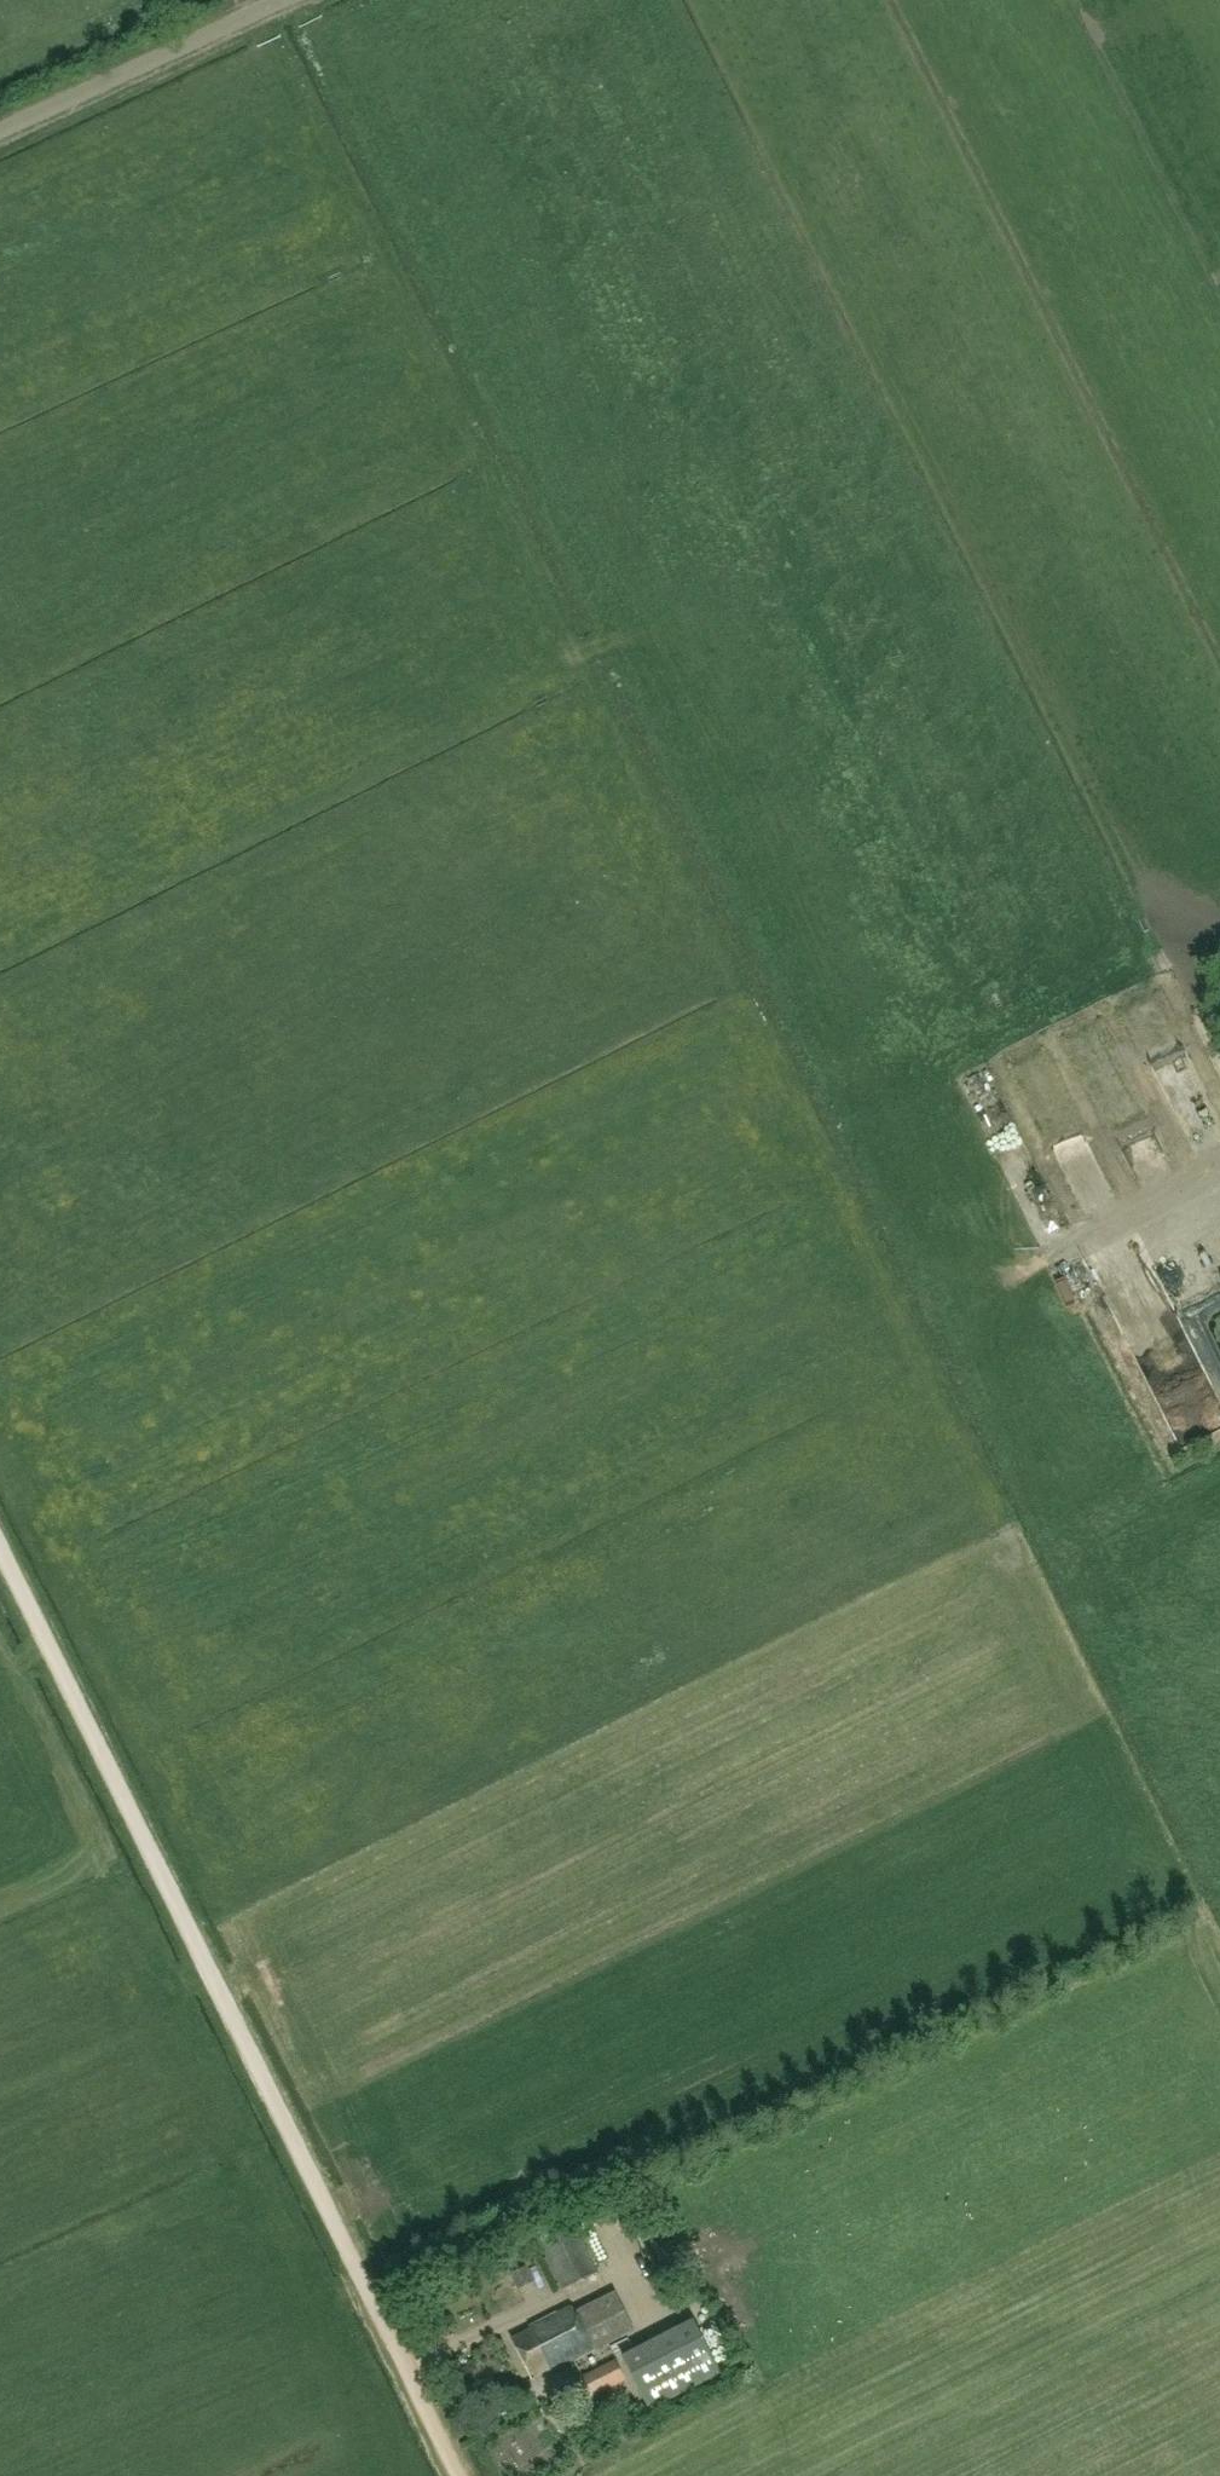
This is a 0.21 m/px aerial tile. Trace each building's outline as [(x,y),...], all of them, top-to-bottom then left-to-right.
[(600,2272),(578,2228),(541,2246),(563,2290),(600,2272)] [(635,2331),(634,2328),(616,2291),(575,2311),(576,2314),(581,2311),(584,2317),(578,2320),(595,2351),(635,2331)] [(595,2351),(578,2320),(584,2317),(581,2311),(576,2314),(575,2311),(574,2309),(532,2332),(533,2334),(513,2345),(532,2380),(548,2372),(550,2375),(595,2351)] [(687,2324),(623,2356),(634,2377),(650,2410),(722,2374),(695,2320),(687,2324)] [(588,2399),(624,2382),(615,2361),(579,2378),(588,2399)]
